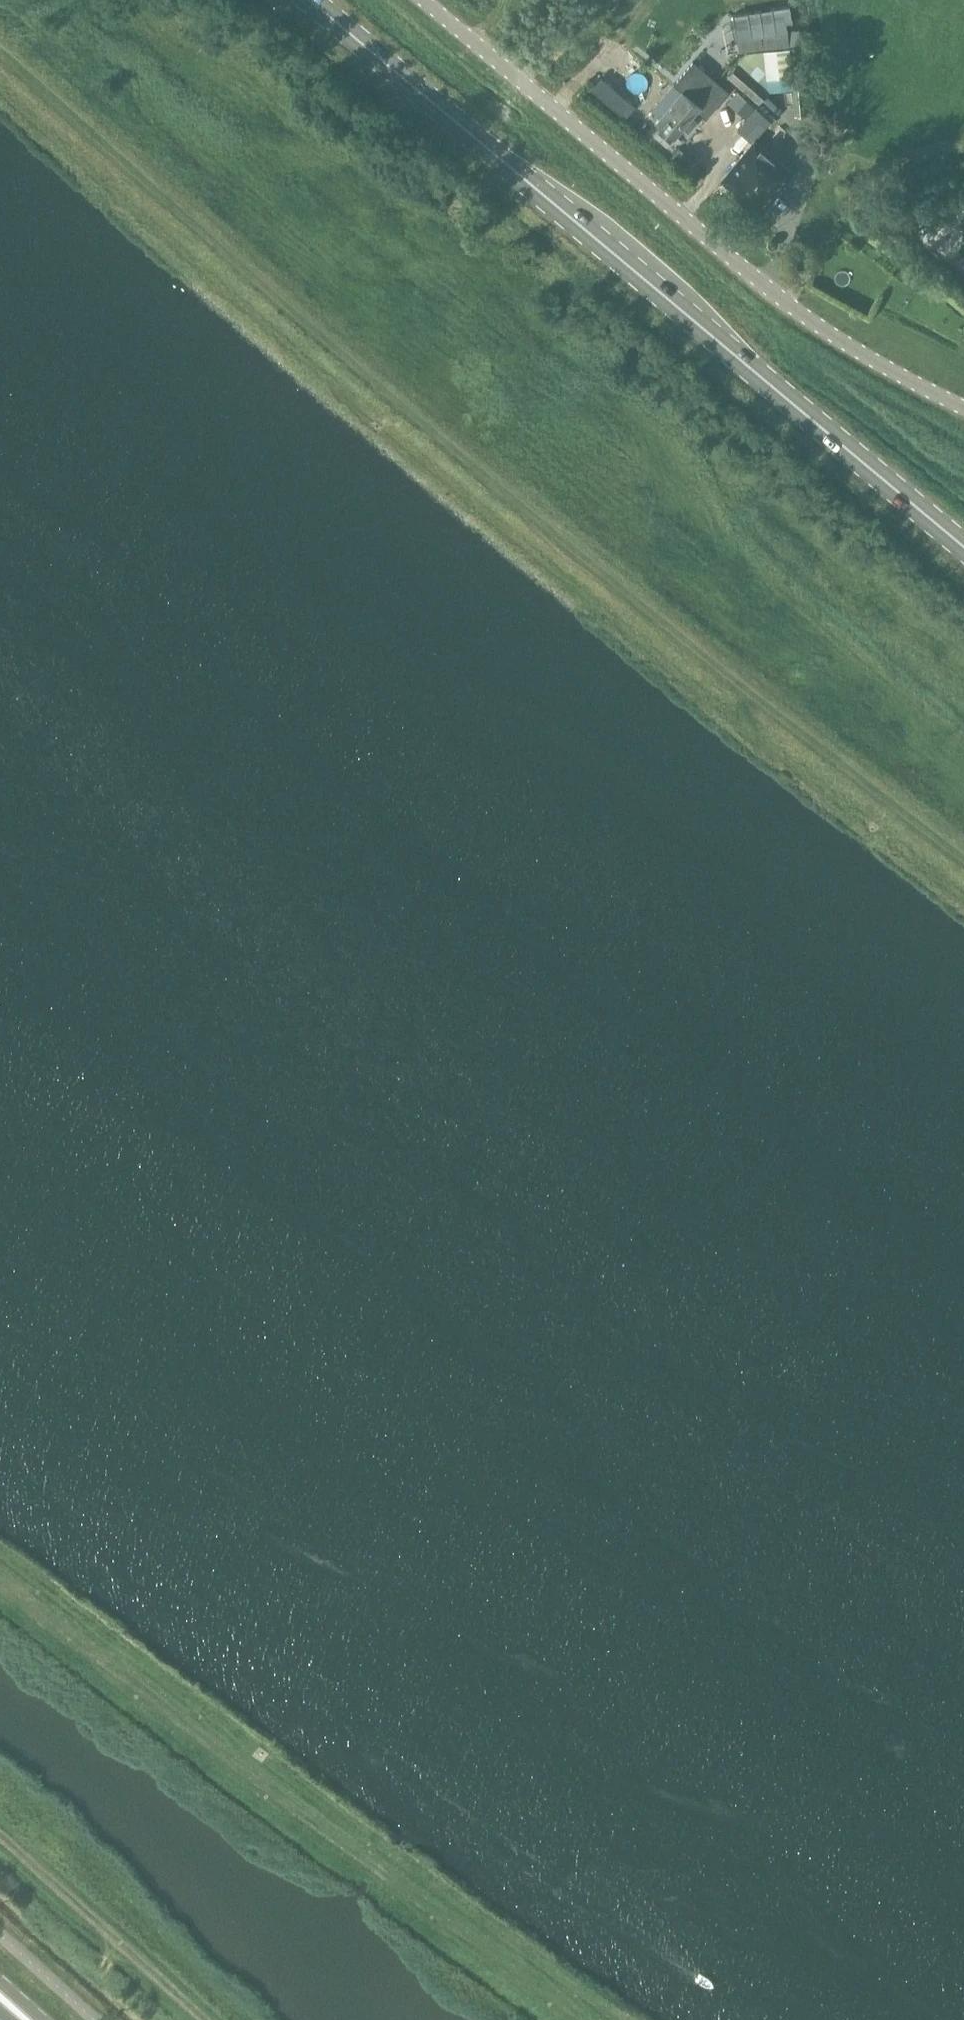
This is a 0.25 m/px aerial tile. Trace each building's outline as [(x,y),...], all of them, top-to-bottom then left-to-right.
[(790,45),(790,6),(737,7),(738,46),(790,45)] [(752,61),(746,68),(738,62),(728,74),(734,79),(759,101),(769,89),(768,87),(774,80),(752,61)] [(603,74),(591,87),(626,115),(637,101),(603,74)] [(657,120),(675,135),(697,109),(706,117),(724,95),(708,81),(693,98),(683,89),(657,120)] [(739,123),(750,138),(774,119),(762,104),(739,123)] [(790,173),(753,142),(722,179),(760,210),(790,173)]
